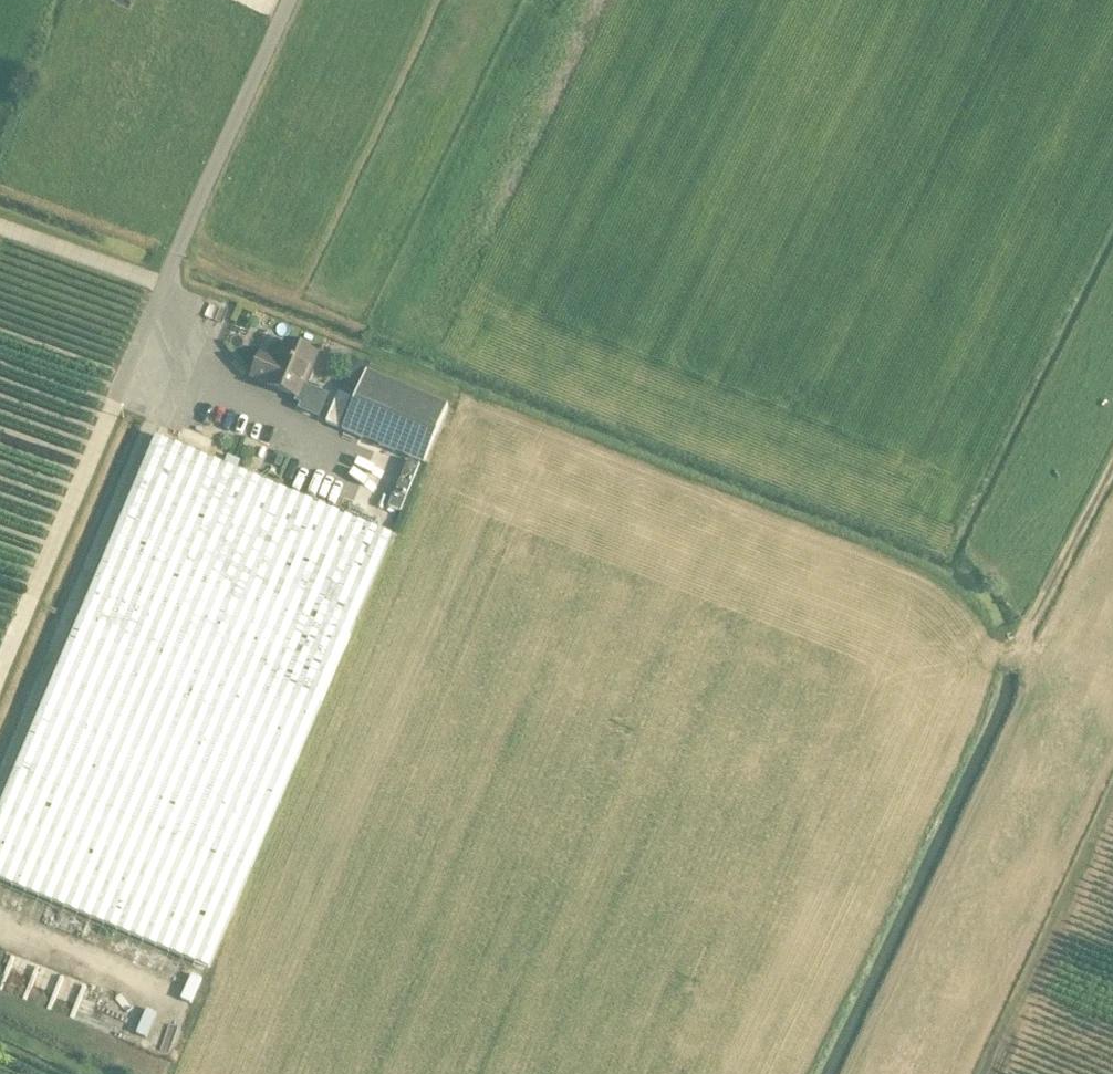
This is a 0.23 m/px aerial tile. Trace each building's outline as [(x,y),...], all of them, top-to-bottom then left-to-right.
[(302,380),(308,377),(311,370),(309,364),(315,350),(284,337),(278,352),(272,354),(260,349),(250,373),(266,380),(266,381),(296,394),(302,380)] [(355,377),(364,369),(355,360),(346,368),(355,377)] [(446,406),(375,376),(365,372),(341,430),(422,464),(446,406)] [(391,538),(157,438),(0,805),(0,884),(209,973),(394,540),(391,538)]
